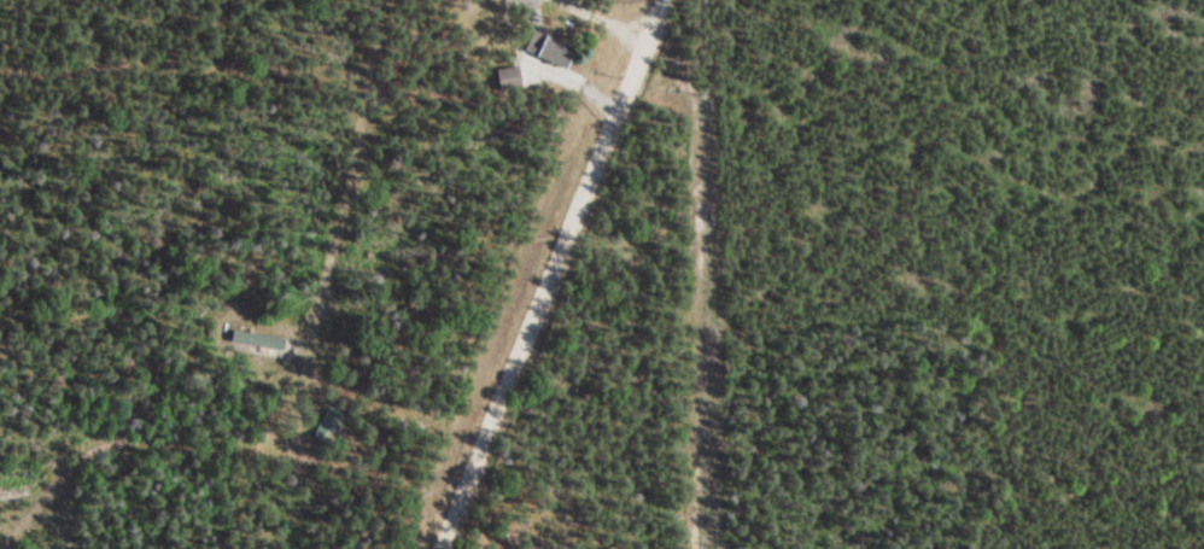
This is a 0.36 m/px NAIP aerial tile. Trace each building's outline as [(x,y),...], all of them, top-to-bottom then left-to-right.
[(522,56),(564,69),(571,47),(530,34),(522,56)] [(516,70),(495,70),(495,92),(516,92),(516,70)] [(278,350),(279,336),(234,331),(232,346),(278,350)] [(326,448),(342,418),(324,408),(308,438),(326,448)]
